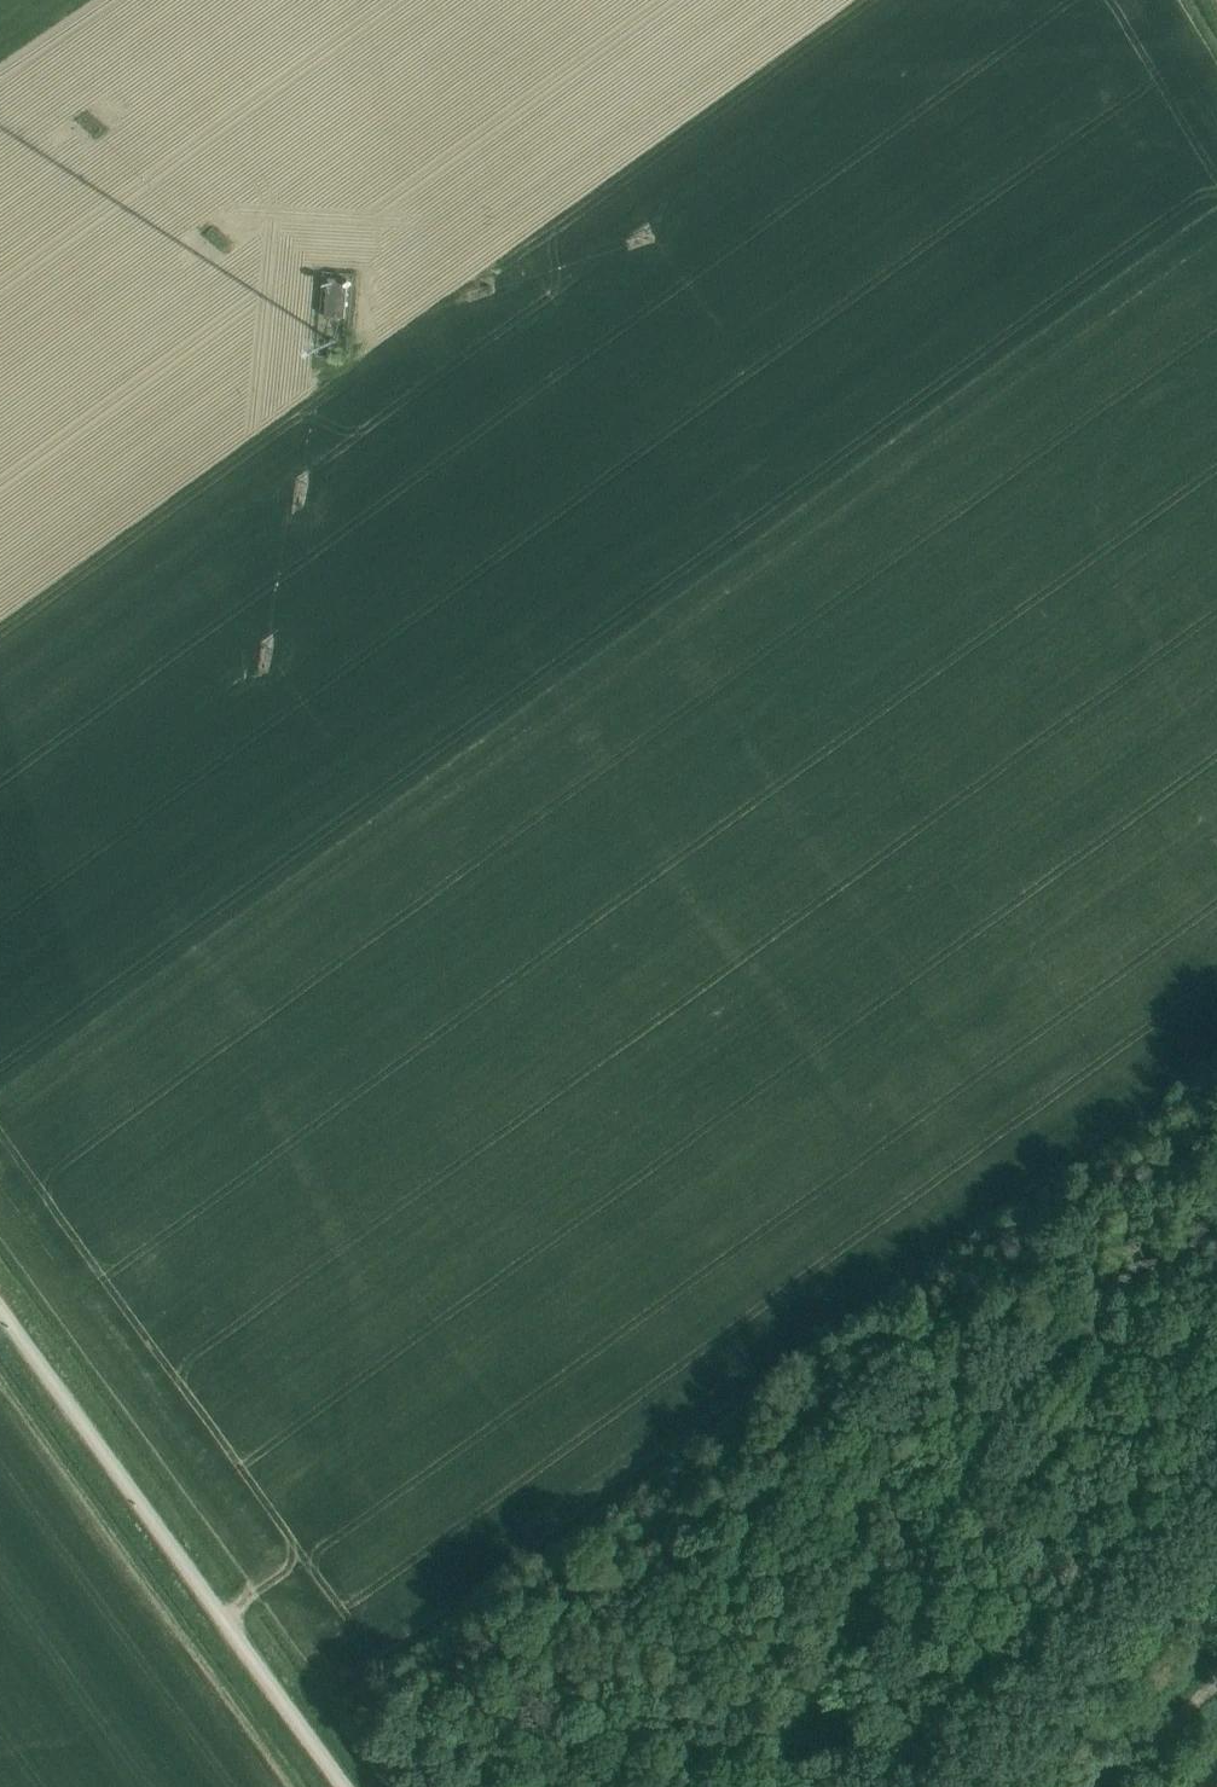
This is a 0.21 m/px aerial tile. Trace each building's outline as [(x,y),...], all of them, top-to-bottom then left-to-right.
[(324,316),(344,317),(347,279),(328,277),(324,316)]
